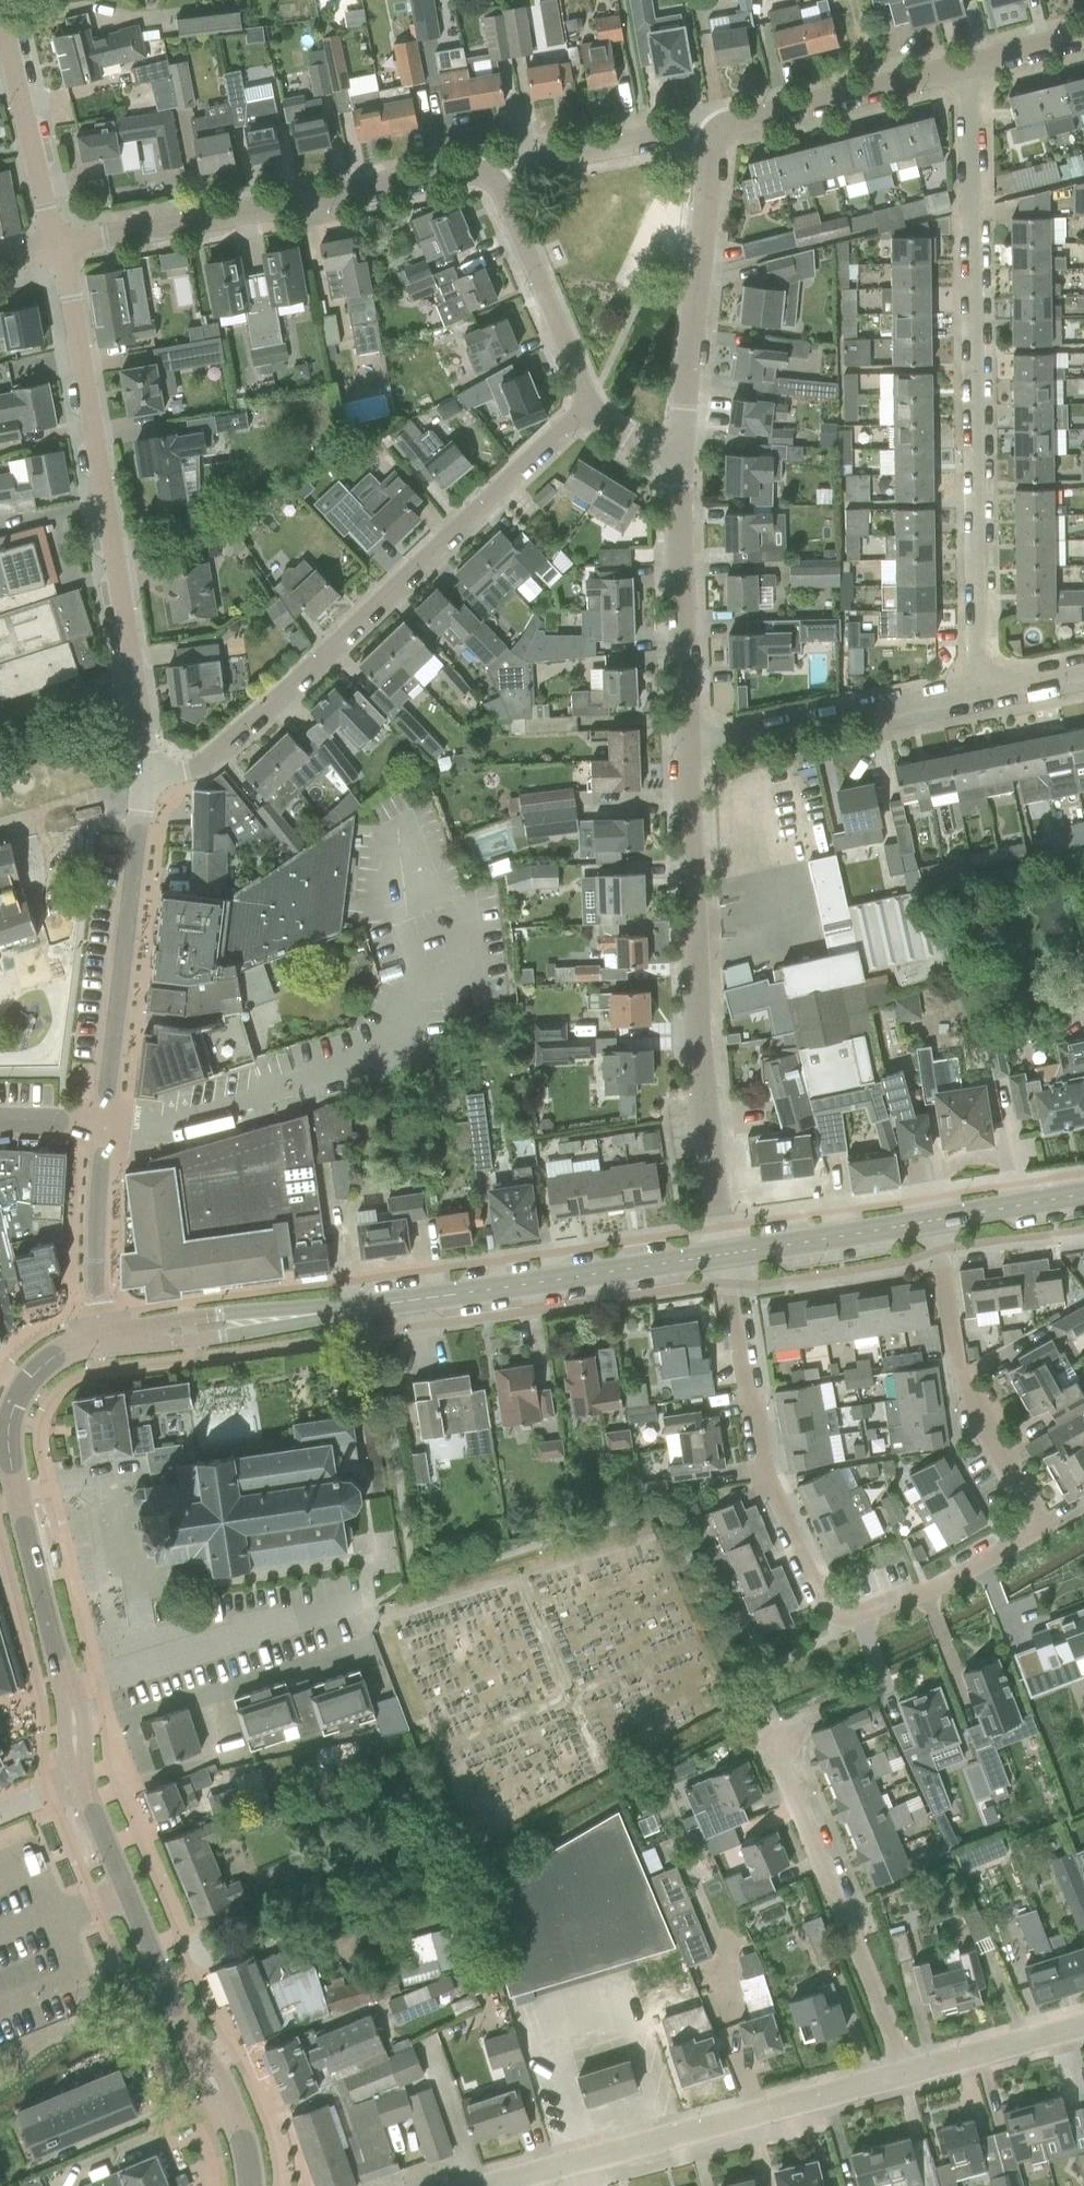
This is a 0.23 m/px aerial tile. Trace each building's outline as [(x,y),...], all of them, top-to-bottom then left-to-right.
[(441,38),(434,0),(409,0),(415,40),(416,43),(441,38)] [(563,45),(556,0),(549,0),(539,2),(546,48),(563,45)] [(634,31),(656,28),(654,19),(651,0),(629,0),(634,31)] [(873,7),(888,3),(894,26),(909,22),(911,27),(912,26),(925,23),(937,20),(937,21),(938,21),(932,0),(871,0),(873,7)] [(938,21),(939,21),(938,19),(961,13),(963,13),(964,13),(961,0),(932,0),(938,21)] [(827,3),(798,10),(809,53),(838,46),(827,3)] [(502,11),(501,11),(500,7),(482,10),(489,56),(490,61),(497,60),(510,58),(502,11)] [(510,58),(533,55),(525,8),(502,11),(510,58)] [(363,23),(360,9),(343,12),(346,26),(363,23)] [(179,37),(242,29),(239,10),(177,17),(179,37)] [(798,10),(769,17),(780,60),(809,53),(798,10)] [(731,32),(712,35),(713,44),(717,65),(751,59),(747,38),(746,28),(753,27),(750,12),(736,15),(728,16),(731,32)] [(88,17),(86,16),(85,15),(66,20),(70,33),(54,37),(60,64),(143,44),(138,26),(119,30),(120,32),(91,39),(89,28),(90,26),(88,17)] [(623,39),(619,17),(619,15),(593,20),(597,41),(580,45),(588,88),(617,83),(610,41),(623,39)] [(325,24),(320,25),(322,38),(335,36),(334,30),(325,24)] [(683,28),(649,34),(655,65),(657,76),(670,73),(671,77),(687,75),(686,71),(690,70),(683,28)] [(333,92),(349,89),(339,35),(335,36),(322,38),(327,62),(333,92)] [(425,83),(416,43),(415,40),(394,44),(402,86),(378,91),(387,133),(417,127),(409,86),(425,83)] [(127,64),(146,59),(143,44),(60,64),(66,87),(103,78),(101,69),(126,62),(127,64)] [(576,47),(567,48),(569,61),(570,65),(579,64),(576,47)] [(467,70),(466,70),(462,48),(435,53),(445,113),(474,108),(469,80),(467,70)] [(489,56),(464,60),(466,70),(467,70),(469,80),(474,108),(504,102),(500,81),(499,73),(497,60),(490,61),(489,56)] [(177,110),(168,65),(167,61),(132,68),(136,86),(169,78),(176,110),(177,110)] [(560,84),(573,82),(570,65),(569,61),(558,64),(557,62),(527,68),(532,98),(562,92),(560,84)] [(177,110),(196,106),(186,62),(168,65),(177,110)] [(334,94),(333,92),(327,62),(307,66),(313,98),(334,94)] [(228,103),(247,99),(240,71),(223,74),(228,103)] [(1083,114),(1083,80),(1060,85),(1072,129),(1082,126),(1079,115),(1083,114)] [(1046,136),(1072,129),(1060,85),(1035,92),(1046,136)] [(359,139),(387,133),(378,91),(350,97),(353,111),(359,139)] [(1014,144),(1046,136),(1035,92),(1011,98),(1010,94),(1008,95),(1017,127),(1010,129),(1014,144)] [(321,99),(311,101),(309,94),(281,100),(286,123),(292,121),(298,151),(331,145),(321,99)] [(277,141),(283,140),(274,97),(247,103),(242,126),(247,147),(250,147),(253,161),(280,155),(277,141)] [(205,116),(190,119),(197,150),(202,172),(234,165),(230,143),(228,135),(234,134),(232,128),(229,111),(205,116)] [(122,171),(117,142),(147,137),(147,138),(157,136),(163,169),(181,165),(171,112),(114,121),(95,124),(96,130),(78,133),(82,162),(104,158),(107,173),(122,171)] [(915,156),(941,149),(932,114),(931,114),(932,118),(905,125),(916,165),(917,165),(915,156)] [(905,125),(879,131),(887,162),(894,160),(896,171),(916,165),(905,125)] [(864,181),(890,175),(887,162),(879,131),(853,138),(864,181)] [(845,186),(864,181),(853,138),(827,145),(838,188),(839,188),(836,176),(842,175),(845,186)] [(824,192),(838,188),(827,145),(801,151),(812,196),(824,193),(824,192)] [(812,196),(801,151),(774,158),(784,196),(793,193),(792,187),(808,183),(812,196)] [(1058,181),(1083,175),(1078,155),(1065,158),(1066,164),(1057,167),(1055,161),(1053,161),(1058,181)] [(759,203),(784,196),(774,158),(749,164),(749,161),(747,161),(753,182),(742,185),(749,214),(761,211),(759,203)] [(1021,190),(1058,181),(1053,161),(1016,170),(1021,190)] [(19,233),(9,171),(0,172),(0,237),(19,233)] [(1083,217),(1083,183),(1073,186),(1073,216),(1083,217)] [(928,214),(950,208),(947,191),(924,197),(928,214)] [(903,220),(928,214),(924,197),(922,197),(923,200),(898,206),(903,227),(905,226),(903,220)] [(877,233),(903,227),(898,206),(872,213),(876,227),(877,233)] [(441,207),(410,221),(419,242),(437,235),(445,256),(454,252),(474,244),(459,208),(444,215),(441,207)] [(845,217),(821,224),(817,211),(816,212),(819,224),(823,240),(849,233),(846,220),(845,217)] [(849,233),(876,227),(872,213),(846,220),(849,233)] [(1019,219),(1011,219),(1012,245),(1049,245),(1050,245),(1050,244),(1065,243),(1065,218),(1050,218),(1019,219)] [(794,230),(793,231),(797,247),(823,240),(819,224),(794,230)] [(793,231),(763,238),(766,254),(797,247),(793,231)] [(929,263),(935,263),(935,237),(925,237),(891,238),(891,265),(929,264),(929,263)] [(366,261),(356,263),(352,238),(321,244),(328,284),(343,282),(356,355),(381,351),(370,283),(366,261)] [(848,241),(834,245),(834,266),(849,265),(848,241)] [(1065,256),(1049,257),(1049,245),(1012,245),(1012,270),(1050,270),(1050,269),(1066,269),(1065,256)] [(275,304),(304,298),(295,248),(264,254),(272,297),(259,299),(267,344),(280,341),(282,341),(275,304)] [(783,285),(814,277),(813,249),(764,262),(768,277),(762,278),(761,288),(744,287),(743,301),(740,301),(736,305),(735,314),(738,318),(741,318),(741,321),(782,326),(783,285)] [(259,299),(245,302),(238,259),(206,265),(216,315),(245,309),(252,347),(254,346),(267,344),(259,299)] [(402,287),(406,285),(431,274),(425,260),(395,272),(402,287)] [(891,290),(930,289),(929,264),(891,265),(891,289),(882,289),(882,290),(891,290)] [(848,280),(849,280),(849,265),(834,266),(835,291),(841,290),(855,290),(855,289),(848,289),(848,280)] [(123,270),(87,277),(99,346),(120,343),(156,336),(153,320),(150,321),(141,267),(123,270)] [(431,274),(406,285),(413,302),(437,292),(442,303),(447,301),(456,322),(471,316),(473,315),(470,309),(477,307),(497,298),(484,268),(437,287),(431,274)] [(1060,283),(1050,283),(1050,270),(1012,270),(1012,296),(1050,295),(1050,294),(1060,294),(1060,283)] [(930,289),(891,290),(892,315),(930,314),(930,289)] [(842,315),(856,315),(855,290),(841,290),(842,315)] [(1060,306),(1050,306),(1050,295),(1012,296),(1013,321),(1061,320),(1060,306)] [(8,336),(10,350),(11,352),(32,348),(32,344),(42,342),(35,306),(3,312),(0,312),(0,338),(8,336)] [(197,313),(184,315),(186,329),(200,327),(197,313)] [(325,345),(340,343),(335,314),(320,317),(325,345)] [(892,340),(931,339),(930,314),(892,315),(883,315),(892,315),(892,340)] [(952,337),(952,314),(932,314),(932,338),(952,337)] [(842,340),(856,340),(856,315),(842,315),(842,340)] [(471,316),(456,322),(460,331),(474,325),(471,316)] [(505,318),(464,335),(470,349),(466,351),(466,352),(469,352),(477,371),(475,372),(475,374),(497,365),(497,363),(496,363),(493,358),(517,348),(505,318)] [(1052,345),(1061,345),(1061,320),(1013,321),(1013,345),(1052,345)] [(217,323),(202,326),(204,340),(220,337),(217,323)] [(172,369),(223,360),(220,337),(204,340),(161,348),(164,363),(156,364),(121,370),(124,388),(122,388),(122,390),(125,389),(126,396),(124,397),(124,398),(126,398),(129,416),(164,410),(161,395),(176,392),(172,369)] [(738,347),(734,378),(756,380),(755,393),(778,396),(778,393),(838,400),(837,383),(774,379),(775,366),(784,367),(787,340),(763,338),(762,350),(760,350),(738,347)] [(893,365),(931,364),(931,339),(892,340),(893,365)] [(870,340),(856,340),(842,340),(843,366),(875,365),(874,345),(870,345),(870,340)] [(280,341),(267,344),(270,363),(283,361),(280,341)] [(267,344),(254,346),(258,365),(260,365),(270,363),(267,344)] [(1065,369),(1052,370),(1052,354),(1013,354),(1013,381),(1052,380),(1065,380),(1065,369)] [(511,364),(486,378),(502,417),(512,413),(518,428),(520,427),(521,427),(535,422),(534,421),(536,420),(547,416),(546,414),(545,413),(547,412),(549,411),(544,398),(540,400),(539,397),(538,397),(528,372),(520,375),(517,377),(516,375),(511,364)] [(909,373),(892,373),(893,399),(931,399),(931,373),(909,373)] [(863,394),(857,394),(856,374),(842,374),(843,400),(863,400),(863,394)] [(1014,406),(1052,406),(1052,380),(1013,381),(1014,406)] [(18,419),(17,412),(53,405),(49,383),(12,390),(13,394),(0,396),(0,422),(18,419)] [(774,404),(774,401),(755,399),(755,402),(732,400),(729,431),(767,436),(767,446),(772,446),(787,446),(792,446),(792,429),(771,429),(772,419),(786,421),(788,405),(774,404)] [(893,424),(932,423),(931,399),(893,399),(893,424)] [(858,407),(864,406),(863,400),(843,400),(844,421),(858,421),(858,407)] [(53,405),(17,412),(18,419),(0,422),(0,442),(22,437),(21,432),(57,426),(53,405)] [(1014,430),(1053,430),(1052,406),(1014,406),(1014,430)] [(174,435),(136,441),(138,454),(134,454),(138,476),(157,478),(162,507),(185,504),(177,456),(203,452),(203,449),(213,448),(211,435),(247,429),(244,412),(186,421),(188,435),(175,437),(174,435)] [(893,450),(932,449),(932,423),(893,424),(893,450)] [(416,427),(410,432),(416,440),(423,435),(416,427)] [(423,435),(416,440),(410,432),(406,429),(392,440),(417,470),(420,468),(430,481),(435,476),(444,489),(473,465),(452,440),(446,445),(434,431),(428,430),(423,435)] [(1015,456),(1053,456),(1053,430),(1014,430),(1015,456)] [(851,431),(838,431),(838,448),(838,450),(851,450),(851,431)] [(772,446),(772,456),(727,455),(726,493),(749,494),(749,506),(772,506),(773,478),(780,478),(781,458),(786,458),(787,446),(772,446)] [(816,465),(817,448),(788,446),(787,463),(816,465)] [(894,475),(932,474),(932,449),(893,450),(894,475)] [(851,450),(838,450),(839,463),(851,463),(851,450)] [(69,489),(62,451),(25,458),(29,480),(14,483),(12,472),(0,475),(0,516),(36,509),(33,495),(69,489)] [(1008,481),(1053,480),(1053,456),(1015,456),(1015,464),(1008,464),(1008,481)] [(579,459),(562,487),(590,503),(591,502),(606,476),(579,459)] [(348,492),(323,516),(343,537),(348,532),(366,552),(385,534),(393,542),(419,517),(411,509),(421,499),(394,471),(380,485),(382,486),(361,505),(348,492)] [(894,500),(933,500),(932,474),(894,475),(894,500)] [(844,502),(869,502),(869,475),(844,475),(844,502)] [(630,501),(635,494),(606,476),(591,502),(590,503),(586,510),(623,533),(639,506),(630,501)] [(306,480),(294,491),(302,500),(314,489),(306,480)] [(548,484),(533,499),(541,507),(542,508),(557,493),(548,484)] [(1065,506),(1054,507),(1053,489),(1015,490),(1015,515),(1054,516),(1065,515),(1065,506)] [(807,521),(806,507),(806,505),(782,506),(783,521),(807,521)] [(896,534),(933,533),(933,508),(895,509),(896,534)] [(845,510),(845,536),(858,536),(868,536),(867,510),(845,510)] [(226,540),(237,534),(256,522),(249,511),(220,530),(226,540)] [(756,513),(725,514),(726,551),(733,551),(733,562),(774,561),(772,513),(756,513)] [(1054,541),(1054,516),(1015,515),(1016,541),(1054,541)] [(57,582),(42,527),(0,538),(0,701),(79,675),(78,671),(95,665),(85,636),(93,634),(78,588),(52,597),(47,584),(57,582)] [(500,531),(478,552),(499,574),(508,584),(519,573),(523,579),(533,570),(545,559),(546,558),(547,558),(522,531),(511,542),(500,531)] [(896,535),(885,536),(885,560),(896,560),(934,559),(933,533),(896,534),(896,535)] [(859,561),(858,536),(845,536),(845,561),(859,561)] [(1016,566),(1054,566),(1054,541),(1016,541),(1016,566)] [(609,550),(599,550),(599,565),(599,566),(622,565),(631,565),(630,549),(609,550)] [(461,579),(453,587),(467,600),(468,602),(485,587),(499,602),(510,592),(512,590),(515,594),(516,593),(507,584),(508,584),(499,574),(478,552),(476,553),(474,551),(474,550),(462,561),(463,562),(465,564),(456,573),(461,579)] [(835,550),(823,551),(823,560),(835,560),(835,559),(835,550)] [(338,594),(323,578),(304,559),(294,568),(288,568),(281,574),(281,580),(273,588),(280,600),(281,601),(293,620),(305,609),(313,618),(338,594)] [(840,561),(840,559),(835,559),(835,560),(823,560),(789,561),(789,588),(839,587),(840,587),(840,586),(840,572),(840,561)] [(896,585),(934,584),(934,559),(896,560),(896,585)] [(845,561),(840,561),(840,572),(840,586),(853,586),(853,572),(849,572),(849,561),(845,561)] [(175,622),(218,614),(207,563),(163,570),(167,601),(171,600),(175,622)] [(599,565),(593,566),(593,579),(587,579),(588,611),(582,611),(633,609),(633,608),(639,608),(639,591),(632,592),(631,578),(623,578),(622,565),(599,566),(599,565)] [(1054,591),(1054,590),(1054,566),(1016,566),(1017,591),(1054,591)] [(757,587),(776,586),(776,574),(727,575),(728,609),(758,609),(757,587)] [(884,611),(897,610),(934,610),(934,584),(896,585),(883,585),(884,611)] [(848,601),(853,601),(853,586),(840,586),(840,587),(839,587),(840,611),(848,610),(848,601)] [(424,603),(416,610),(439,633),(447,625),(462,640),(486,666),(504,647),(479,619),(468,608),(464,604),(458,610),(438,589),(437,590),(434,587),(421,600),(424,603)] [(1083,616),(1083,590),(1054,590),(1054,591),(1017,591),(1017,617),(1020,617),(1020,619),(1031,619),(1031,616),(1055,616),(1055,619),(1081,619),(1081,616),(1083,616)] [(280,600),(267,609),(280,628),(293,620),(281,601),(280,600)] [(633,609),(582,611),(582,629),(589,629),(589,641),(594,640),(634,639),(633,623),(637,623),(636,611),(633,611),(633,609)] [(884,611),(879,611),(880,636),(935,635),(934,610),(897,610),(884,611)] [(729,650),(726,650),(726,663),(730,663),(730,667),(766,666),(766,653),(793,652),(801,652),(801,641),(840,640),(839,619),(772,620),(747,621),(747,633),(729,634),(729,650)] [(424,644),(419,638),(404,622),(381,643),(398,661),(411,674),(432,654),(423,644),(424,644)] [(874,633),(860,633),(859,622),(847,622),(847,647),(874,647),(874,633)] [(535,631),(522,657),(528,662),(532,662),(583,657),(583,641),(583,636),(543,636),(543,631),(535,631)] [(411,674),(398,661),(381,643),(359,664),(398,706),(409,696),(399,686),(411,674)] [(217,644),(198,647),(176,650),(178,665),(168,666),(173,704),(177,704),(179,716),(194,723),(197,721),(196,720),(206,712),(204,700),(224,698),(217,644)] [(532,662),(528,662),(522,657),(506,645),(504,647),(486,666),(497,691),(500,697),(505,710),(509,718),(509,719),(536,718),(532,662)] [(606,666),(633,665),(632,652),(605,653),(606,666)] [(448,665),(437,674),(458,699),(469,689),(448,665)] [(639,671),(635,672),(635,668),(602,669),(602,690),(570,691),(572,716),(576,716),(609,715),(609,705),(636,704),(636,686),(640,686),(639,671)] [(746,687),(737,687),(738,710),(747,710),(746,687)] [(357,690),(346,700),(334,688),(309,711),(330,733),(335,728),(357,751),(381,728),(379,726),(385,720),(357,690)] [(500,697),(482,705),(494,718),(509,718),(505,710),(500,697)] [(404,709),(392,721),(416,746),(431,761),(443,750),(428,734),(404,709)] [(525,734),(577,732),(576,716),(572,716),(572,717),(549,717),(536,718),(509,719),(510,734),(525,733),(525,734)] [(1066,733),(1065,727),(1037,732),(1038,739),(1048,786),(1076,780),(1066,733)] [(610,760),(639,759),(637,729),(590,730),(590,742),(607,741),(608,760),(610,760)] [(1066,733),(1076,779),(1083,778),(1083,729),(1066,733)] [(287,732),(264,754),(297,787),(300,792),(301,791),(329,764),(318,750),(312,742),(304,750),(303,748),(287,732)] [(1038,739),(1008,745),(1014,777),(1017,776),(1020,791),(1048,786),(1038,739)] [(345,787),(358,776),(330,740),(318,750),(329,764),(345,787)] [(1011,777),(1014,777),(1008,745),(976,751),(986,796),(1013,790),(1011,777)] [(965,747),(948,750),(950,756),(949,756),(956,788),(958,801),(986,796),(976,751),(966,753),(965,747)] [(300,792),(297,787),(264,754),(243,774),(265,797),(262,800),(265,803),(256,811),(268,826),(279,839),(280,840),(293,831),(280,815),(291,801),(300,792)] [(929,794),(956,788),(949,756),(922,762),(929,794)] [(642,764),(639,762),(639,759),(610,760),(608,760),(591,761),(592,791),(640,789),(639,773),(642,771),(642,764)] [(922,762),(894,767),(901,800),(917,797),(920,811),(932,809),(929,794),(922,762)] [(261,830),(232,792),(218,775),(199,790),(193,790),(192,849),(227,851),(246,840),(261,830)] [(872,785),(838,792),(843,813),(846,830),(863,827),(866,844),(883,841),(879,827),(881,826),(877,806),(872,785)] [(520,815),(523,814),(575,807),(572,789),(518,796),(520,815)] [(901,800),(889,802),(893,824),(897,843),(899,855),(902,855),(911,853),(914,852),(908,823),(905,824),(901,800)] [(526,839),(578,832),(575,807),(523,814),(526,839)] [(350,816),(361,809),(359,808),(342,819),(341,820),(342,820),(261,878),(259,875),(227,899),(192,893),(161,890),(159,908),(161,909),(157,942),(155,942),(152,960),(154,961),(152,978),(188,982),(237,975),(237,973),(263,963),(336,936),(350,816)] [(329,828),(342,819),(332,808),(320,819),(329,828)] [(592,820),(576,821),(578,832),(579,858),(593,858),(593,850),(620,849),(642,848),(642,845),(644,843),(644,836),(641,834),(641,818),(619,819),(592,820)] [(1069,825),(1071,832),(1059,836),(1062,851),(1083,844),(1083,820),(1069,825)] [(1035,859),(1062,851),(1059,836),(1032,844),(1035,859)] [(19,878),(11,841),(0,843),(0,947),(38,935),(19,878)] [(902,855),(899,855),(897,843),(883,845),(889,877),(903,873),(906,873),(902,855)] [(1001,865),(1028,859),(1024,844),(997,850),(1001,865)] [(227,899),(227,851),(192,849),(192,893),(227,899)] [(971,872),(1001,865),(997,850),(968,857),(971,872)] [(848,907),(841,873),(836,851),(808,857),(828,951),(780,962),(782,968),(772,970),(775,981),(784,979),(798,1048),(808,1095),(862,1083),(870,1081),(881,1079),(880,1077),(875,1060),(878,1059),(866,999),(862,980),(867,979),(865,970),(891,965),(899,987),(952,968),(947,954),(949,954),(944,941),(926,889),(908,892),(848,907)] [(946,877),(959,874),(956,861),(943,864),(946,877)] [(559,888),(558,866),(558,864),(529,865),(505,873),(508,896),(533,889),(559,888)] [(943,864),(930,866),(934,888),(945,885),(948,885),(946,877),(943,864)] [(596,909),(582,909),(583,925),(596,925),(604,925),(617,924),(623,924),(623,911),(644,910),(644,907),(648,907),(648,893),(644,893),(643,874),(595,876),(596,909)] [(944,941),(960,936),(945,885),(926,889),(944,941)] [(617,924),(604,925),(604,935),(613,935),(617,935),(617,924)] [(645,936),(613,937),(613,935),(604,935),(596,935),(596,948),(605,948),(605,953),(616,953),(617,967),(647,966),(645,936)] [(555,963),(546,963),(547,977),(555,977),(555,978),(555,983),(600,981),(600,979),(599,968),(599,965),(555,967),(555,964),(555,963)] [(243,1010),(240,989),(237,975),(188,982),(188,985),(153,982),(153,981),(150,981),(146,1010),(149,1011),(149,1010),(186,1014),(223,1008),(224,1013),(222,1013),(224,1022),(242,1018),(240,1011),(243,1010)] [(767,978),(723,990),(730,1019),(732,1018),(731,1015),(768,1005),(774,1034),(771,1035),(771,1037),(782,1034),(784,1047),(781,1047),(781,1049),(798,1048),(784,979),(775,981),(769,983),(767,978)] [(611,1025),(649,1023),(647,992),(586,994),(587,1009),(610,1009),(611,1025)] [(917,994),(894,998),(897,1022),(909,1020),(907,1008),(919,1006),(917,994)] [(255,1061),(254,1057),(242,1018),(224,1022),(189,1029),(153,1025),(152,1034),(144,1032),(136,1093),(158,1096),(159,1091),(255,1061)] [(536,1041),(567,1040),(566,1022),(536,1023),(536,1026),(536,1041)] [(1003,1048),(1012,1046),(1006,1022),(973,1027),(980,1049),(988,1047),(993,1078),(1008,1076),(1003,1048)] [(536,1026),(521,1027),(523,1042),(536,1041),(536,1026)] [(738,1033),(724,1035),(725,1044),(739,1042),(738,1033)] [(1056,1044),(1059,1063),(1055,1064),(1068,1128),(1083,1125),(1083,1038),(1056,1044)] [(596,1056),(596,1052),(596,1039),(567,1040),(536,1041),(537,1064),(574,1063),(574,1057),(596,1056)] [(635,1080),(651,1079),(650,1050),(602,1052),(603,1095),(635,1093),(635,1080)] [(806,1126),(814,1125),(793,1053),(767,1060),(767,1058),(760,1058),(762,1087),(771,1086),(784,1131),(756,1135),(758,1153),(754,1153),(755,1165),(759,1165),(761,1177),(813,1171),(808,1134),(807,1134),(806,1126)] [(981,1085),(958,1088),(953,1057),(918,1063),(925,1103),(939,1101),(945,1143),(960,1140),(961,1145),(990,1141),(981,1085)] [(1041,1133),(1068,1128),(1055,1064),(1034,1068),(1036,1079),(1026,1081),(1024,1073),(1008,1076),(1017,1118),(1038,1115),(1041,1133)] [(911,1102),(909,1092),(902,1071),(880,1077),(881,1079),(890,1114),(895,1113),(897,1119),(902,1154),(930,1150),(924,1113),(914,1114),(911,1102)] [(864,1087),(807,1100),(822,1154),(846,1151),(840,1110),(866,1104),(872,1123),(874,1122),(882,1151),(847,1156),(852,1193),(900,1187),(894,1151),(898,1150),(880,1090),(883,1089),(880,1079),(863,1084),(864,1087)] [(911,1102),(921,1100),(919,1090),(909,1092),(911,1102)] [(486,1118),(483,1119),(480,1093),(466,1095),(469,1121),(475,1169),(492,1167),(486,1118)] [(332,1141),(351,1139),(352,1098),(326,1106),(307,1113),(150,1159),(151,1171),(124,1175),(124,1283),(125,1286),(127,1289),(129,1292),(133,1295),(136,1297),(140,1297),(143,1298),(145,1297),(282,1279),(280,1270),(293,1268),(290,1241),(325,1237),(325,1235),(324,1235),(314,1163),(330,1161),(334,1160),(332,1141)] [(469,1121),(451,1123),(454,1150),(471,1148),(474,1170),(475,1169),(469,1121)] [(625,1144),(635,1142),(633,1131),(623,1133),(625,1144)] [(657,1132),(643,1134),(645,1147),(659,1145),(657,1132)] [(614,1146),(625,1144),(623,1133),(612,1136),(614,1146)] [(570,1152),(581,1150),(579,1140),(568,1142),(570,1152)] [(559,1154),(570,1152),(568,1142),(558,1144),(559,1154)] [(67,1153),(0,1149),(0,1179),(15,1176),(16,1179),(21,1178),(32,1179),(30,1216),(38,1217),(37,1238),(62,1240),(67,1153)] [(331,1168),(350,1165),(351,1158),(334,1160),(330,1161),(331,1168)] [(656,1163),(646,1164),(645,1161),(627,1163),(634,1206),(636,1206),(636,1201),(643,1200),(644,1205),(662,1202),(656,1163)] [(631,1207),(634,1206),(627,1163),(610,1166),(610,1168),(600,1170),(607,1211),(624,1208),(623,1203),(630,1202),(631,1207)] [(332,1175),(350,1173),(350,1165),(331,1168),(332,1175)] [(528,1187),(534,1186),(531,1166),(511,1168),(513,1186),(490,1189),(495,1222),(497,1222),(499,1237),(535,1232),(528,1187)] [(600,1170),(592,1171),(592,1169),(573,1172),(579,1215),(582,1214),(581,1210),(589,1209),(589,1213),(607,1211),(600,1170)] [(577,1215),(579,1215),(573,1172),(557,1175),(558,1177),(546,1179),(552,1219),(570,1216),(569,1212),(576,1211),(577,1215)] [(333,1183),(349,1180),(350,1173),(332,1175),(333,1183)] [(16,1179),(15,1176),(0,1179),(0,1259),(4,1278),(18,1275),(24,1299),(27,1298),(26,1296),(53,1289),(53,1292),(56,1291),(52,1272),(60,1270),(53,1242),(62,1240),(37,1238),(38,1217),(30,1216),(32,1179),(21,1178),(16,1179)] [(334,1190),(349,1188),(349,1180),(333,1183),(334,1190)] [(335,1198),(348,1199),(349,1188),(334,1190),(335,1198)] [(405,1220),(426,1217),(423,1194),(388,1199),(389,1211),(356,1216),(362,1257),(409,1250),(405,1220)] [(481,1211),(467,1213),(467,1211),(435,1215),(440,1246),(472,1241),(470,1226),(483,1225),(481,1211)] [(329,1273),(330,1272),(326,1237),(325,1237),(290,1241),(293,1268),(294,1277),(329,1272),(329,1273)] [(1059,1268),(1049,1269),(1047,1258),(1025,1261),(1032,1310),(1040,1308),(1040,1305),(1064,1301),(1059,1268)] [(1023,1311),(1032,1310),(1025,1261),(1002,1264),(1003,1276),(994,1277),(998,1310),(1022,1307),(1023,1311)] [(994,1277),(984,1279),(982,1267),(959,1270),(966,1318),(975,1316),(975,1313),(998,1310),(994,1277)] [(903,1330),(930,1326),(923,1282),(906,1285),(907,1288),(898,1289),(897,1286),(896,1286),(903,1330)] [(878,1334),(903,1330),(896,1286),(896,1290),(887,1291),(887,1288),(870,1290),(878,1334)] [(877,1334),(878,1334),(870,1290),(854,1293),(855,1296),(846,1298),(845,1294),(852,1338),(853,1347),(878,1344),(877,1334)] [(853,1347),(852,1338),(845,1294),(844,1294),(845,1298),(836,1299),(835,1296),(819,1298),(826,1342),(852,1338),(853,1347)] [(800,1346),(826,1342),(819,1298),(802,1301),(803,1304),(794,1306),(794,1302),(793,1303),(800,1346)] [(774,1351),(800,1346),(793,1303),(792,1303),(793,1306),(784,1308),(783,1304),(767,1307),(774,1351)] [(1083,1331),(1083,1306),(1050,1324),(1058,1338),(1071,1331),(1074,1336),(1083,1331)] [(709,1357),(703,1358),(697,1320),(650,1327),(653,1349),(657,1349),(661,1377),(669,1376),(672,1401),(715,1395),(709,1357)] [(1020,1329),(1001,1331),(1003,1346),(1022,1335),(1020,1329)] [(1021,1363),(1007,1371),(1019,1393),(1055,1373),(1057,1372),(1050,1358),(1059,1353),(1051,1339),(1037,1347),(1018,1357),(1021,1363)] [(977,1347),(968,1348),(969,1359),(978,1358),(977,1347)] [(909,1364),(923,1362),(921,1350),(907,1353),(909,1364)] [(895,1367),(909,1364),(907,1353),(893,1355),(895,1367)] [(618,1379),(598,1382),(594,1354),(564,1359),(567,1376),(564,1377),(567,1399),(569,1398),(572,1416),(623,1407),(618,1379)] [(550,1388),(537,1390),(533,1363),(493,1369),(502,1427),(542,1421),(541,1419),(554,1417),(550,1388)] [(836,1363),(829,1364),(831,1375),(838,1373),(836,1363)] [(1078,1379),(1070,1364),(1057,1372),(1055,1373),(1019,1393),(1032,1416),(1047,1408),(1056,1423),(1046,1429),(1047,1430),(1083,1409),(1083,1397),(1075,1381),(1078,1379)] [(933,1367),(937,1367),(937,1365),(891,1372),(895,1398),(940,1392),(938,1375),(934,1376),(933,1367)] [(858,1377),(871,1375),(870,1366),(857,1368),(858,1377)] [(806,1381),(819,1378),(817,1367),(804,1369),(806,1381)] [(845,1380),(858,1377),(857,1368),(842,1370),(843,1376),(844,1376),(845,1380)] [(791,1383),(806,1381),(804,1369),(789,1372),(791,1383)] [(484,1388),(471,1390),(468,1373),(412,1381),(421,1438),(490,1427),(484,1388)] [(857,1388),(873,1386),(871,1375),(858,1377),(860,1387),(857,1387),(857,1388)] [(858,1377),(845,1380),(844,1376),(843,1376),(846,1390),(857,1388),(857,1387),(860,1387),(858,1377)] [(150,1412),(192,1406),(189,1382),(74,1398),(83,1459),(145,1449),(149,1472),(178,1468),(177,1467),(175,1465),(176,1463),(179,1465),(185,1464),(182,1443),(153,1448),(148,1414),(150,1414),(150,1412)] [(796,1388),(774,1392),(775,1393),(778,1392),(780,1400),(776,1401),(779,1418),(824,1410),(819,1383),(796,1388)] [(641,1397),(634,1397),(632,1387),(623,1389),(626,1408),(648,1405),(648,1404),(642,1405),(641,1397)] [(895,1398),(883,1400),(887,1426),(899,1424),(944,1418),(944,1417),(941,1418),(939,1409),(943,1409),(940,1392),(895,1398)] [(862,1420),(871,1418),(868,1403),(860,1404),(862,1420)] [(628,1423),(657,1419),(655,1404),(648,1405),(626,1408),(628,1423)] [(852,1421),(862,1420),(860,1404),(850,1406),(852,1421)] [(1083,1418),(1083,1409),(1047,1430),(1057,1448),(1042,1457),(1054,1478),(1083,1462),(1083,1420),(1083,1419),(1083,1418)] [(718,1414),(702,1417),(701,1410),(662,1416),(665,1434),(677,1432),(680,1448),(722,1441),(718,1414)] [(784,1444),(829,1435),(824,1410),(779,1418),(782,1434),(786,1434),(787,1442),(784,1443),(784,1444)] [(354,1439),(355,1439),(351,1415),(293,1424),(297,1447),(294,1447),(294,1444),(291,1445),(292,1447),(286,1448),(285,1445),(270,1447),(271,1450),(264,1451),(264,1449),(262,1449),(262,1452),(256,1453),(255,1449),(240,1451),(241,1455),(234,1456),(234,1453),(231,1454),(231,1456),(199,1462),(199,1459),(196,1459),(197,1462),(185,1464),(179,1465),(176,1463),(175,1465),(177,1467),(178,1468),(149,1472),(152,1485),(147,1486),(144,1484),(143,1486),(144,1487),(137,1488),(132,1494),(134,1502),(140,1507),(140,1509),(139,1509),(139,1512),(143,1514),(146,1536),(143,1540),(144,1542),(145,1542),(148,1556),(155,1555),(156,1560),(154,1563),(156,1565),(158,1562),(173,1560),(175,1573),(193,1570),(193,1571),(191,1574),(193,1575),(195,1573),(213,1570),(214,1573),(216,1573),(216,1570),(248,1565),(249,1568),(251,1568),(250,1565),(257,1564),(258,1567),(273,1565),(273,1562),(279,1561),(279,1563),(281,1563),(281,1560),(287,1559),(288,1563),(303,1561),(302,1557),(309,1556),(309,1559),(311,1558),(311,1556),(338,1551),(339,1554),(341,1554),(341,1551),(347,1550),(346,1542),(351,1535),(353,1535),(353,1534),(351,1533),(351,1527),(352,1526),(351,1525),(350,1526),(343,1521),(342,1515),(355,1510),(356,1512),(358,1510),(356,1509),(361,1500),(363,1500),(363,1498),(361,1497),(360,1488),(362,1487),(361,1484),(359,1485),(352,1478),(353,1477),(350,1475),(350,1477),(348,1477),(347,1469),(359,1467),(354,1439)] [(899,1424),(887,1426),(891,1452),(902,1451),(926,1447),(948,1444),(945,1427),(942,1428),(941,1419),(944,1419),(944,1418),(899,1424)] [(629,1446),(633,1445),(630,1428),(605,1432),(608,1450),(619,1448),(619,1452),(630,1450),(629,1446)] [(874,1428),(866,1429),(867,1438),(876,1437),(874,1428)] [(789,1470),(834,1462),(829,1435),(784,1444),(788,1444),(789,1452),(786,1453),(789,1470)] [(537,1462),(565,1456),(561,1437),(533,1443),(537,1462)] [(709,1468),(725,1465),(722,1441),(680,1448),(682,1462),(670,1464),(672,1480),(710,1475),(709,1468)] [(870,1457),(881,1455),(879,1441),(868,1442),(870,1457)] [(855,1459),(866,1458),(864,1443),(852,1445),(855,1459)] [(415,1484),(430,1482),(425,1451),(410,1453),(415,1484)] [(953,1470),(956,1468),(947,1453),(908,1475),(921,1499),(961,1476),(960,1476),(957,1477),(953,1470)] [(883,1477),(894,1475),(892,1460),(881,1462),(883,1477)] [(867,1478),(878,1477),(877,1462),(865,1463),(867,1478)] [(1054,1478),(1067,1501),(1081,1493),(1083,1498),(1083,1462),(1054,1478)] [(808,1510),(848,1492),(837,1467),(796,1486),(804,1502),(807,1500),(810,1508),(807,1510),(808,1510)] [(958,1479),(961,1477),(961,1476),(921,1499),(912,1504),(925,1526),(934,1521),(973,1499),(965,1484),(962,1486),(958,1479)] [(640,1498),(668,1495),(666,1480),(638,1484),(640,1498)] [(848,1492),(808,1510),(808,1511),(811,1509),(815,1517),(811,1519),(819,1534),(859,1515),(871,1510),(860,1486),(848,1492)] [(884,1508),(898,1502),(894,1493),(880,1499),(884,1508)] [(979,1515),(982,1514),(973,1499),(934,1521),(947,1545),(987,1522),(986,1521),(983,1523),(979,1515)] [(755,1504),(744,1509),(740,1500),(710,1513),(720,1535),(716,1536),(720,1544),(764,1525),(755,1504)] [(888,1516),(901,1510),(898,1502),(884,1508),(888,1516)] [(892,1526),(906,1519),(901,1510),(888,1516),(892,1526)] [(830,1558),(870,1540),(859,1515),(819,1534),(826,1549),(829,1548),(832,1556),(829,1557),(830,1558)] [(762,1551),(773,1546),(764,1525),(720,1544),(723,1553),(727,1551),(736,1573),(766,1560),(762,1551)] [(917,1561),(926,1557),(920,1544),(911,1548),(917,1561)] [(781,1564),(770,1569),(766,1560),(736,1573),(746,1595),(742,1596),(746,1605),(790,1586),(781,1564)] [(788,1611),(799,1607),(790,1586),(746,1605),(749,1613),(753,1611),(762,1634),(792,1621),(788,1611)] [(1069,1611),(1071,1616),(1060,1620),(1063,1629),(1049,1634),(1046,1625),(1030,1632),(1043,1667),(1083,1651),(1083,1605),(1069,1611)] [(4,1693),(3,1690),(16,1687),(0,1632),(0,1694),(4,1693)] [(1001,1671),(997,1660),(995,1661),(994,1658),(976,1665),(977,1667),(963,1673),(970,1691),(969,1691),(976,1712),(978,1712),(986,1733),(1020,1720),(1003,1675),(1004,1675),(1003,1671),(1001,1671)] [(324,1734),(375,1718),(359,1669),(309,1685),(307,1679),(287,1686),(286,1681),(233,1698),(250,1750),(301,1733),(303,1738),(323,1732),(324,1734)] [(1023,1677),(1030,1697),(1032,1696),(1031,1694),(1046,1688),(1041,1675),(1039,1671),(1023,1677)] [(938,1689),(900,1703),(906,1720),(916,1744),(915,1744),(902,1749),(932,1813),(941,1831),(951,1827),(942,1809),(951,1806),(936,1768),(962,1759),(955,1740),(957,1740),(938,1689)] [(167,1761),(201,1749),(187,1707),(153,1718),(158,1734),(152,1735),(156,1748),(161,1745),(167,1761)] [(853,1730),(873,1722),(867,1709),(811,1732),(818,1749),(814,1750),(818,1759),(859,1743),(853,1730)] [(382,1738),(408,1733),(402,1717),(378,1725),(382,1738)] [(883,1751),(865,1758),(859,1743),(818,1759),(822,1769),(825,1768),(832,1784),(888,1761),(883,1751)] [(1009,1783),(994,1744),(975,1751),(990,1790),(1009,1783)] [(899,1756),(888,1761),(892,1772),(904,1767),(899,1756)] [(742,1805),(762,1796),(746,1761),(731,1767),(726,1765),(717,1769),(709,1778),(716,1793),(710,1798),(708,1802),(710,1807),(693,1814),(704,1839),(748,1820),(742,1805)] [(873,1780),(892,1772),(888,1761),(832,1784),(838,1800),(835,1801),(839,1811),(879,1794),(873,1780)] [(679,1787),(692,1781),(685,1765),(672,1772),(679,1787)] [(206,1768),(190,1774),(196,1788),(212,1782),(206,1768)] [(212,1816),(270,1799),(261,1769),(233,1778),(237,1787),(206,1797),(212,1816)] [(193,1791),(178,1797),(172,1781),(145,1792),(157,1820),(198,1803),(193,1791)] [(903,1802),(886,1809),(879,1794),(839,1811),(843,1820),(846,1819),(853,1835),(908,1812),(903,1802)] [(922,1806),(908,1812),(912,1823),(927,1817),(922,1806)] [(894,1830),(912,1823),(908,1812),(853,1835),(859,1851),(856,1852),(860,1862),(900,1845),(894,1830)] [(620,1963),(675,1946),(618,1813),(479,1893),(499,1959),(509,1996),(549,1984),(550,1989),(561,1985),(560,1981),(609,1966),(610,1971),(621,1967),(620,1963)] [(995,1816),(987,1819),(991,1829),(1000,1825),(995,1816)] [(208,1843),(224,1837),(218,1823),(203,1830),(201,1826),(165,1840),(181,1879),(217,1865),(208,1843)] [(771,1871),(789,1864),(775,1831),(756,1839),(755,1837),(750,1837),(746,1839),(742,1843),(742,1844),(738,1846),(750,1874),(735,1881),(745,1903),(775,1890),(769,1876),(773,1874),(771,1871)] [(1001,1836),(988,1842),(995,1859),(1008,1853),(1001,1836)] [(925,1852),(907,1860),(900,1845),(860,1862),(864,1871),(867,1870),(874,1886),(929,1864),(925,1852)] [(946,1845),(937,1849),(941,1858),(950,1854),(946,1845)] [(1071,1854),(1083,1885),(1083,1849),(1071,1854)] [(970,1850),(956,1856),(964,1872),(977,1867),(970,1850)] [(1051,1860),(1079,1930),(1083,1928),(1083,1885),(1071,1854),(1071,1853),(1051,1860)] [(239,1878),(225,1884),(217,1865),(181,1879),(197,1918),(233,1903),(232,1899),(245,1894),(239,1878)] [(687,1966),(712,1956),(676,1866),(650,1877),(687,1966)] [(1033,1870),(1022,1873),(1029,1890),(1038,1888),(1033,1870)] [(275,1909),(324,1893),(318,1873),(269,1889),(275,1909)] [(974,1942),(988,1936),(976,1910),(962,1916),(974,1942)] [(1063,1992),(1052,1957),(1045,1937),(1035,1910),(1015,1917),(1027,1949),(1032,1947),(1037,1963),(1026,1967),(1036,2001),(1063,1992)] [(819,1963),(837,1956),(820,1916),(802,1923),(819,1963)] [(898,1962),(913,1958),(903,1925),(889,1929),(898,1962)] [(430,1934),(437,1960),(440,1970),(456,1966),(446,1930),(430,1934)] [(1045,1937),(1052,1957),(1063,1992),(1083,1986),(1083,1947),(1067,1952),(1061,1933),(1045,1937)] [(976,1948),(959,1953),(957,1948),(942,1952),(946,1969),(946,1970),(956,2010),(982,2003),(978,1987),(985,1986),(976,1948)] [(302,1958),(287,1963),(283,1952),(255,1961),(253,1954),(218,1968),(231,2001),(283,1980),(315,1972),(313,1965),(305,1968),(302,1958)] [(440,1970),(437,1960),(400,1970),(404,1985),(441,1975),(440,1970)] [(946,1970),(932,1973),(928,1960),(912,1965),(922,2002),(928,2001),(933,2016),(956,2010),(946,1970)] [(655,1961),(632,1968),(642,2004),(643,2004),(666,1997),(655,1961)] [(248,2043),(329,2011),(315,1972),(283,1980),(231,2001),(248,2043)] [(771,2013),(774,2012),(762,1973),(745,1978),(748,1989),(743,1991),(751,2018),(738,2021),(745,2043),(752,2041),(757,2056),(782,2048),(771,2013)] [(449,1976),(389,2001),(398,2023),(438,2006),(434,1995),(454,1987),(449,1976)] [(331,2013),(371,1999),(364,1979),(324,1993),(331,2013)] [(837,2004),(839,2003),(832,1982),(817,1987),(818,1992),(790,2000),(804,2041),(845,2028),(837,2004)] [(709,2040),(716,2038),(703,2007),(680,2014),(689,2040),(672,2045),(683,2079),(718,2068),(709,2040)] [(274,2073),(378,2030),(371,2014),(317,2036),(313,2027),(264,2047),(274,2073)] [(343,2076),(389,2057),(378,2030),(274,2073),(286,2100),(343,2076)] [(491,2068),(523,2058),(515,2031),(482,2041),(491,2068)] [(403,2086),(424,2077),(413,2048),(389,2057),(343,2076),(353,2103),(372,2096),(383,2125),(412,2114),(428,2160),(451,2152),(429,2088),(408,2097),(403,2086)] [(587,2104),(637,2089),(628,2059),(578,2075),(587,2104)] [(119,2070),(18,2111),(24,2125),(23,2125),(34,2153),(138,2111),(126,2083),(125,2083),(119,2070)] [(353,2103),(343,2076),(286,2100),(286,2102),(305,2095),(312,2111),(293,2118),(317,2185),(354,2185),(399,2170),(383,2125),(372,2096),(353,2103)] [(511,2132),(530,2126),(515,2083),(460,2102),(469,2129),(471,2129),(475,2140),(509,2128),(511,2132)] [(1061,2151),(1075,2147),(1061,2095),(1032,2103),(1042,2141),(1057,2137),(1061,2151)] [(1024,2098),(1001,2105),(1002,2111),(1017,2163),(1029,2160),(1030,2163),(1047,2159),(1042,2141),(1032,2103),(1026,2105),(1024,2098)] [(932,2155),(931,2156),(938,2184),(955,2179),(987,2170),(980,2143),(978,2138),(973,2119),(941,2128),(951,2163),(935,2167),(932,2155)] [(916,2160),(910,2136),(880,2144),(890,2180),(892,2185),(939,2185),(938,2184),(931,2156),(916,2160)] [(890,2180),(880,2144),(851,2152),(860,2185),(892,2185),(890,2180)] [(164,2176),(155,2154),(81,2185),(168,2185),(164,2176)] [(816,2171),(814,2164),(778,2173),(782,2185),(827,2185),(823,2169),(816,2171)] [(1004,2176),(1007,2185),(1023,2185),(1019,2171),(1004,2176)] [(38,2175),(14,2185),(43,2185),(38,2175)] [(1004,2176),(990,2180),(991,2185),(1007,2185),(1004,2176)]
